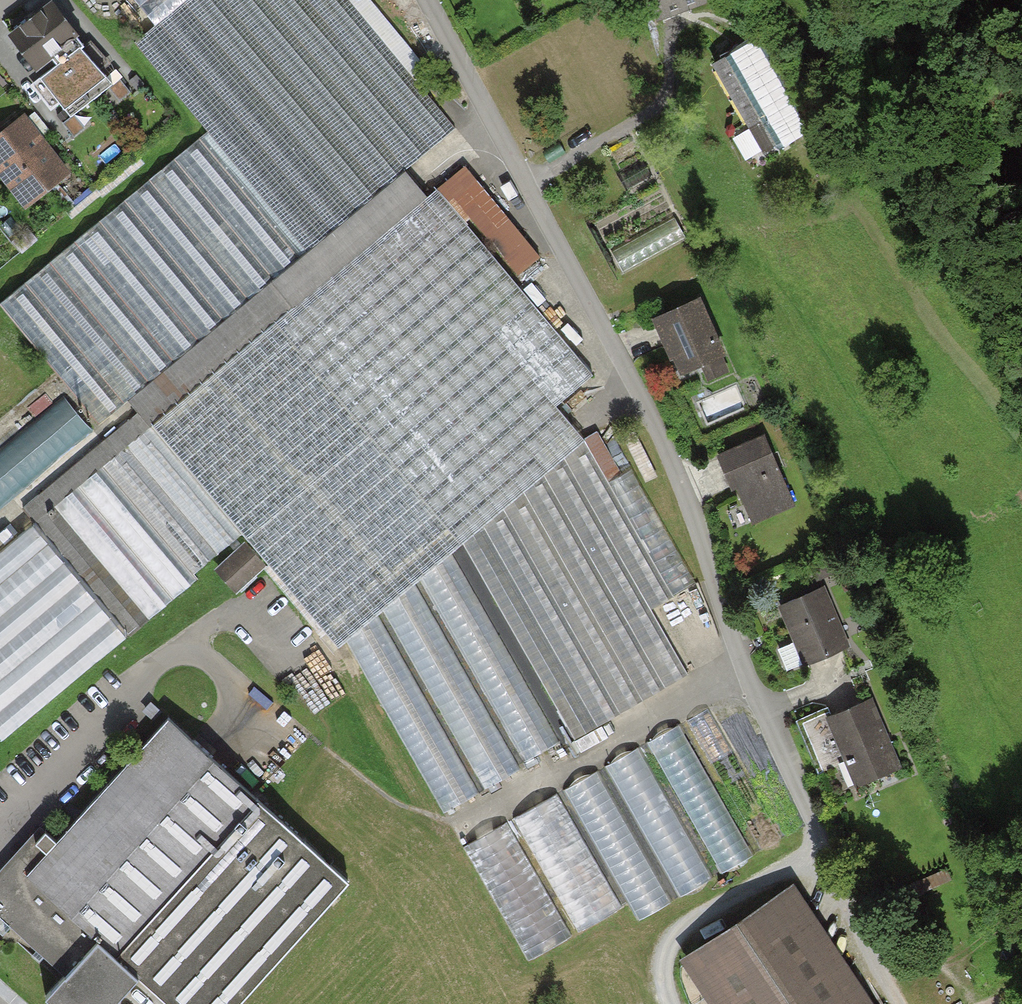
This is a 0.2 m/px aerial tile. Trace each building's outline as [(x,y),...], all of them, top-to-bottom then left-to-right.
[(405,176),(457,134),(347,0),(135,0),(160,30),(138,47),(208,132),(0,303),(0,305),(101,427),(134,400),(405,176)] [(661,23),(705,9),(701,0),(654,0),(661,23)] [(83,45),(52,3),(12,34),(36,66),(50,55),(57,65),(80,47),(83,45)] [(806,131),(755,43),(718,65),(769,152),(806,131)] [(112,83),(80,47),(57,65),(40,77),(71,116),(112,83)] [(22,119),(0,137),(0,166),(27,200),(63,172),(22,119)] [(428,203),(405,176),(134,400),(144,413),(27,509),(131,635),(150,619),(58,508),(428,203)] [(441,193),(428,203),(58,508),(150,619),(246,540),(339,652),(349,644),(453,558),(465,549),(590,445),(561,410),(596,381),(441,193)] [(678,213),(611,242),(620,264),(688,236),(678,213)] [(733,374),(705,300),(659,318),(682,379),(706,370),(711,383),(733,374)] [(51,384),(0,427),(0,507),(90,431),(51,384)] [(795,504),(765,434),(718,454),(732,487),(737,485),(753,522),(795,504)] [(590,445),(465,549),(572,741),(686,672),(656,613),(675,602),(590,445)] [(0,531),(0,727),(7,736),(131,635),(27,509),(0,531)] [(238,594),(265,568),(243,545),(215,570),(238,594)] [(560,747),(453,558),(349,644),(445,809),(560,747)] [(845,644),(821,588),(781,605),(796,640),(781,647),(790,668),(845,644)] [(897,766),(868,700),(831,716),(829,711),(802,723),(823,771),(848,760),(858,783),(897,766)] [(717,706),(466,847),(529,960),(630,904),(639,920),(790,833),(717,706)] [(175,719),(64,840),(47,825),(0,878),(0,909),(72,974),(52,995),(62,1003),(118,1003),(141,979),(168,1003),(245,1003),(356,883),(175,719)] [(797,885),(690,955),(723,1003),(874,1003),(797,885)]
